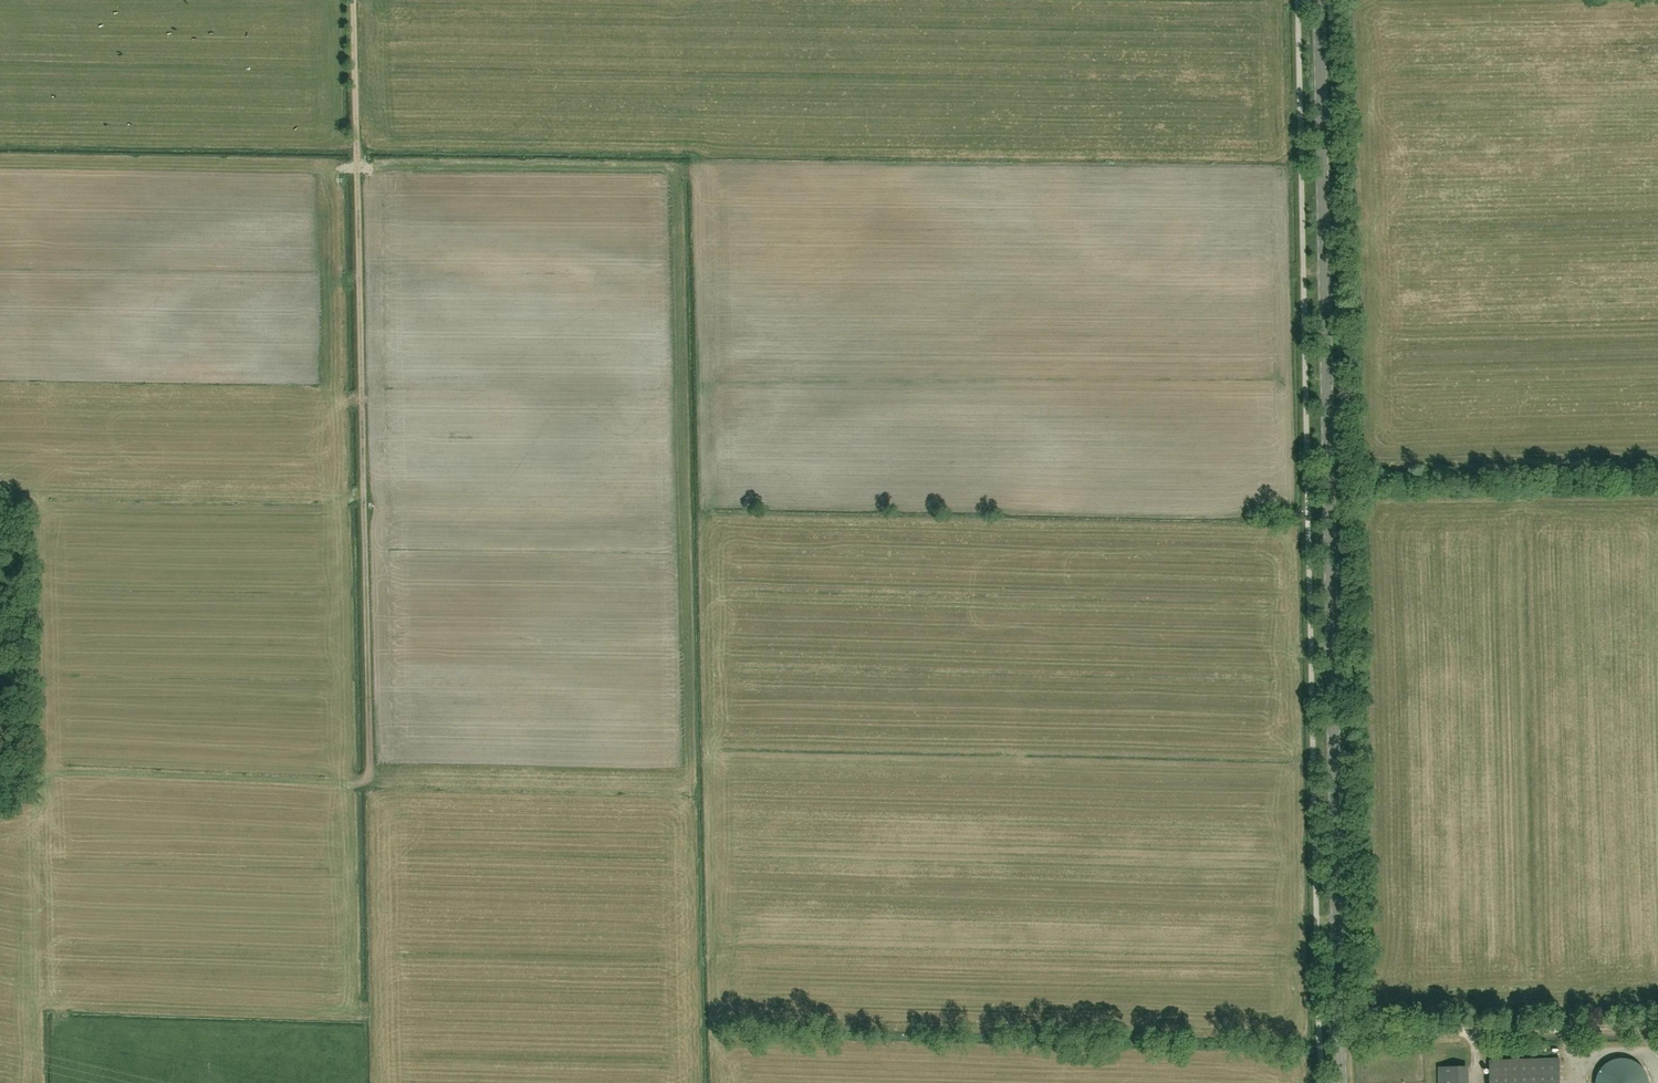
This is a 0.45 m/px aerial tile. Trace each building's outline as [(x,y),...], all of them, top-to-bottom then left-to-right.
[(1560,1058),(1490,1060),(1491,1082),(1560,1082),(1560,1058)] [(1439,1082),(1462,1082),(1462,1066),(1439,1067),(1439,1082)]
